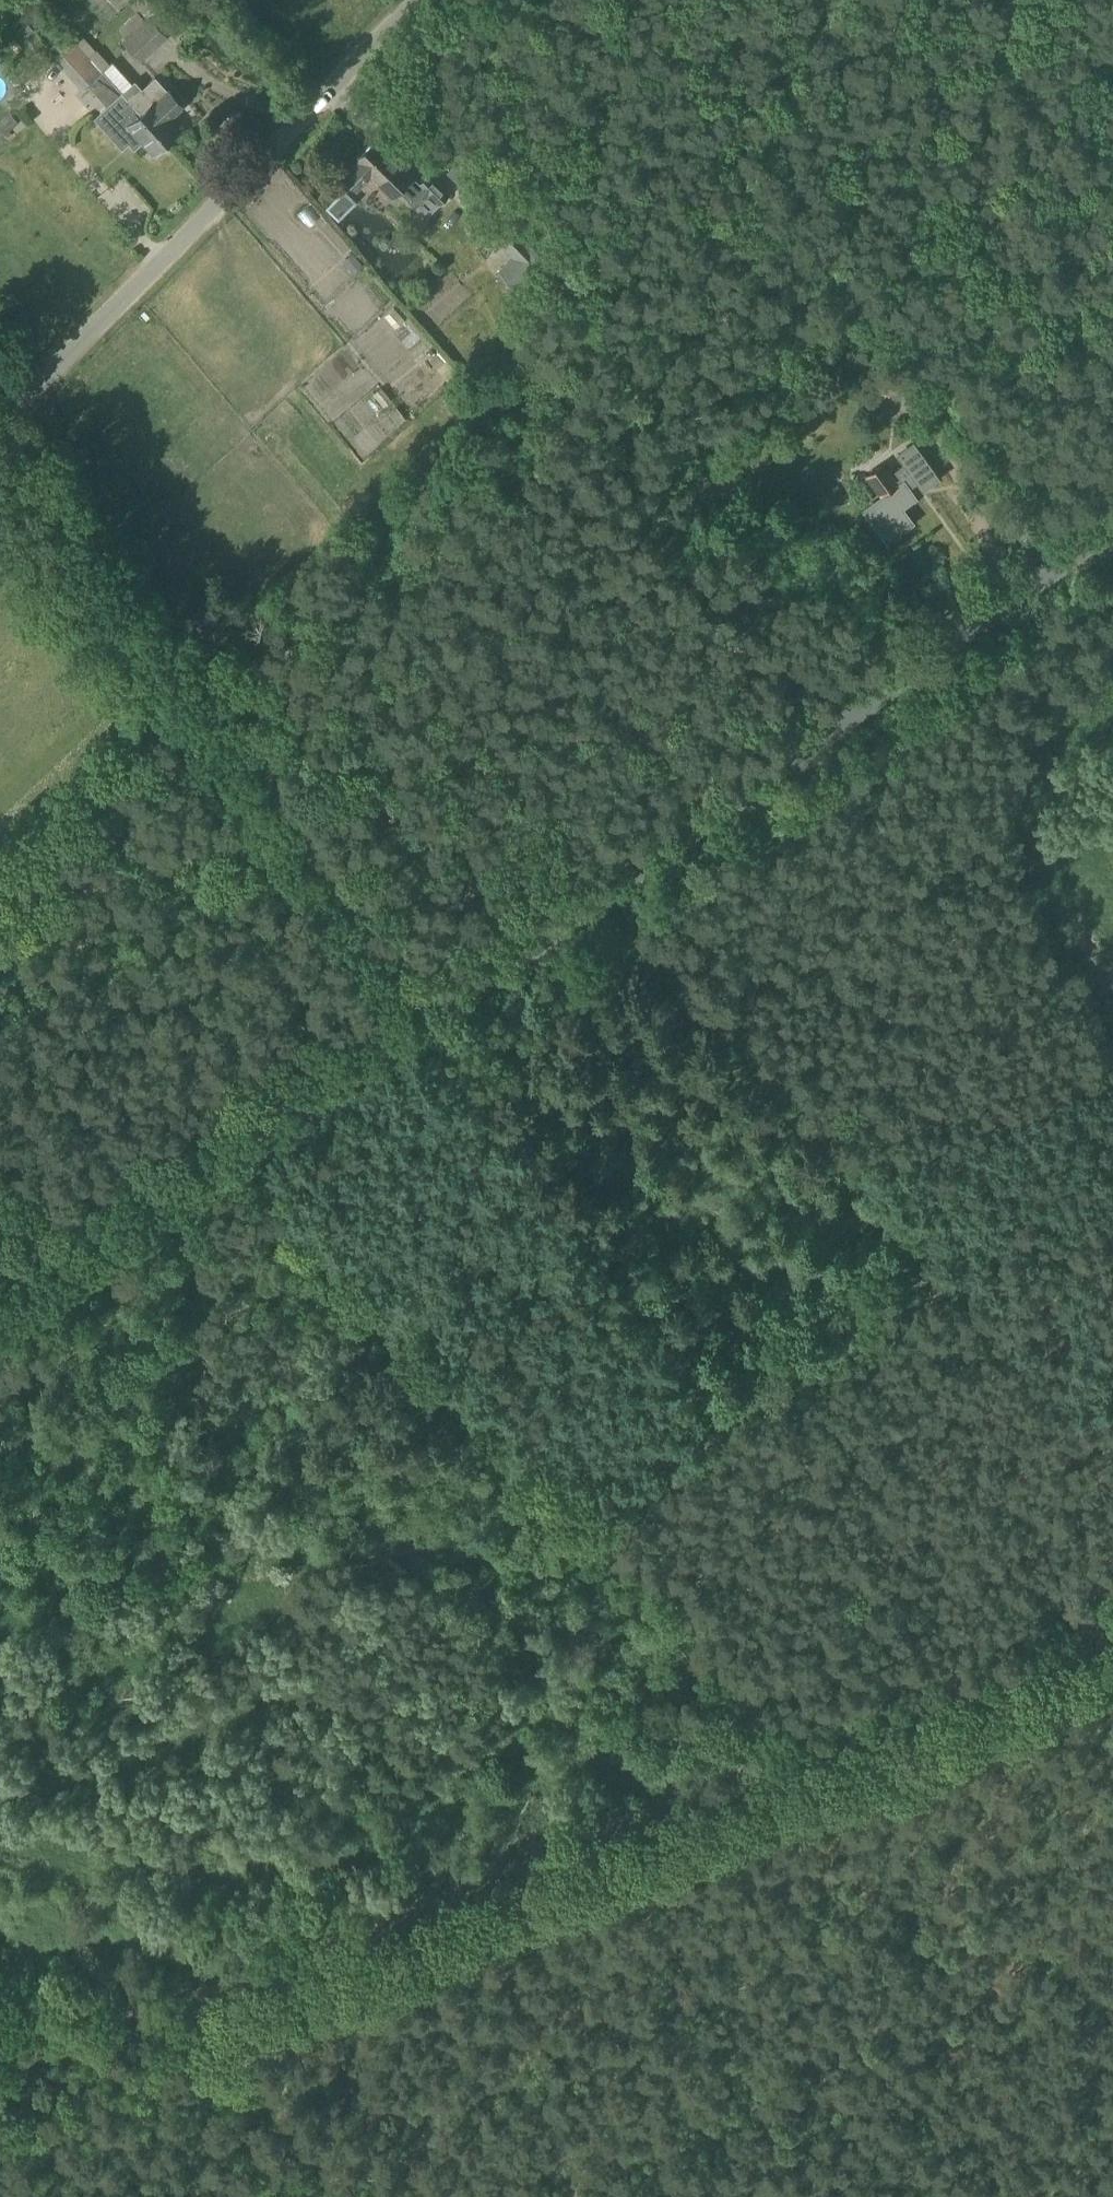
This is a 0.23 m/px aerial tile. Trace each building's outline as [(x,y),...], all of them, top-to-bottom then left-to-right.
[(9,4),(20,10),(25,0),(12,0),(9,4)] [(145,19),(135,9),(115,27),(125,38),(145,19)] [(122,40),(141,61),(168,36),(149,16),(145,19),(125,38),(122,40)] [(17,29),(26,38),(34,31),(25,21),(17,29)] [(62,51),(91,83),(85,88),(94,99),(110,84),(71,42),(62,51)] [(135,80),(123,91),(166,140),(179,129),(169,118),(182,106),(168,90),(153,75),(141,87),(135,80)] [(112,112),(100,124),(121,147),(127,141),(133,147),(141,141),(152,153),(166,140),(123,91),(106,106),(112,112)] [(0,121),(0,136),(1,137),(16,122),(8,114),(0,121)] [(417,184),(374,139),(356,157),(357,158),(343,172),(355,186),(368,173),(389,195),(396,189),(424,218),(448,194),(428,174),(417,184)] [(465,195),(476,184),(456,163),(444,174),(465,195)] [(356,201),(343,189),(325,207),(337,220),(356,201)] [(300,200),(288,207),(298,223),(310,215),(300,200)] [(513,257),(500,269),(520,292),(551,264),(518,227),(515,229),(500,243),(513,257)] [(806,399),(798,406),(804,413),(812,406),(806,399)] [(862,511),(884,542),(911,522),(900,508),(914,498),(907,488),(916,481),(922,488),(938,477),(914,444),(898,455),(905,465),(894,473),(898,478),(894,482),(882,465),(867,475),(883,496),(862,511)]
